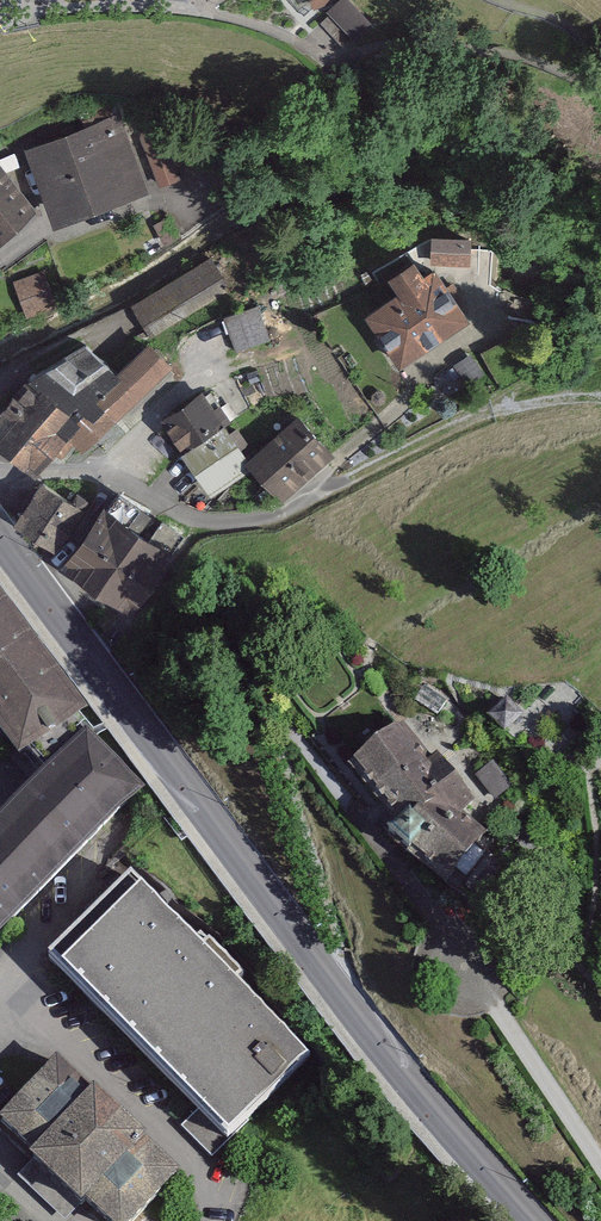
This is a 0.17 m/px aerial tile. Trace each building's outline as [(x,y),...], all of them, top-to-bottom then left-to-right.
[(348,0),(319,0),(321,9),(348,1),(348,0)] [(391,31),(356,4),(330,26),(370,57),(391,31)] [(120,107),(23,144),(51,224),(148,189),(120,107)] [(159,124),(140,130),(161,189),(180,182),(159,124)] [(0,160),(0,237),(38,204),(0,160)] [(473,243),(425,240),(424,259),(472,261),(473,243)] [(207,254),(112,309),(127,336),(223,281),(207,254)] [(363,321),(396,373),(468,327),(436,277),(425,283),(415,267),(388,285),(397,299),(363,321)] [(46,272),(15,280),(23,311),(54,303),(46,272)] [(260,309),(226,320),(237,354),(271,342),(260,309)] [(0,410),(0,440),(36,473),(64,442),(80,457),(162,368),(145,352),(119,380),(82,346),(32,376),(0,410)] [(483,376),(471,355),(453,366),(466,387),(483,376)] [(161,417),(182,449),(223,423),(233,417),(222,401),(213,407),(202,390),(161,417)] [(333,450),(298,412),(249,457),(284,495),(333,450)] [(228,429),(223,423),(182,449),(211,494),(252,467),(239,447),(248,441),(237,423),(228,429)] [(42,486),(15,530),(57,556),(90,505),(76,496),(71,505),(42,486)] [(105,512),(66,568),(71,573),(67,578),(97,605),(132,621),(153,596),(163,553),(105,512)] [(22,753),(80,712),(0,601),(0,723),(22,753)] [(448,696),(424,682),(414,697),(438,712),(448,696)] [(523,713),(506,696),(488,713),(505,730),(523,713)] [(428,758),(404,721),(347,762),(393,817),(388,825),(409,846),(412,856),(458,886),(487,852),(474,842),(483,832),(463,816),(474,801),(457,774),(436,753),(428,758)] [(0,816),(0,928),(144,787),(85,728),(0,816)] [(511,785),(492,760),(474,773),(493,798),(511,785)] [(131,871),(48,954),(231,1135),(314,1052),(131,871)] [(0,1115),(0,1120),(110,1220),(135,1220),(181,1170),(59,1055),(0,1115)]
